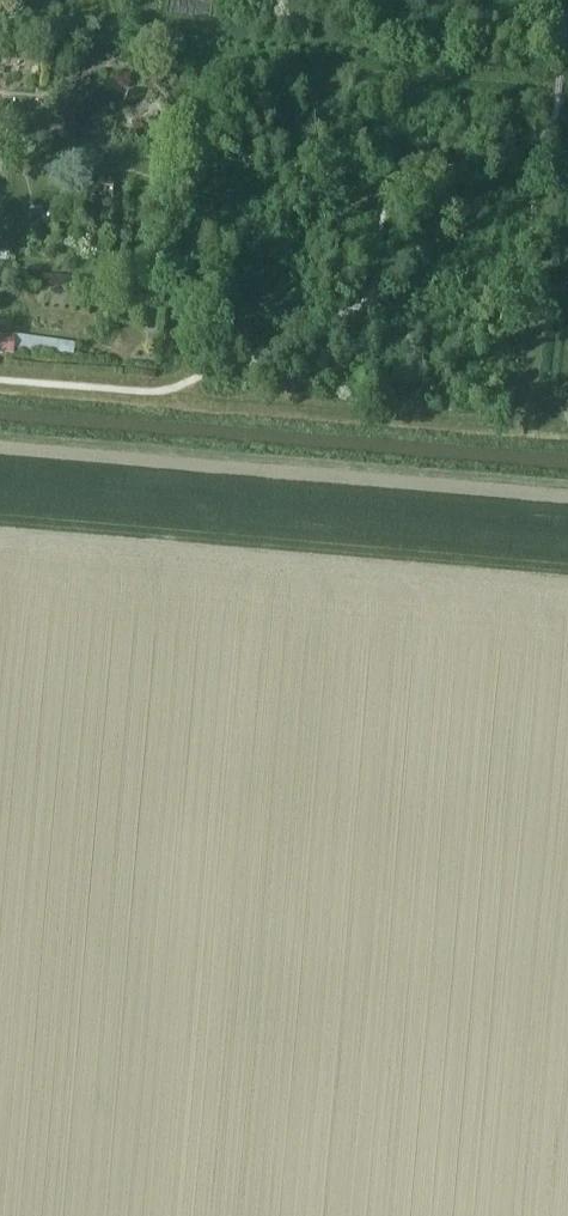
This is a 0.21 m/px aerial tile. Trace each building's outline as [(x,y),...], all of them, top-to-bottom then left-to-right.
[(0,336),(0,354),(12,355),(14,338),(0,336)]
